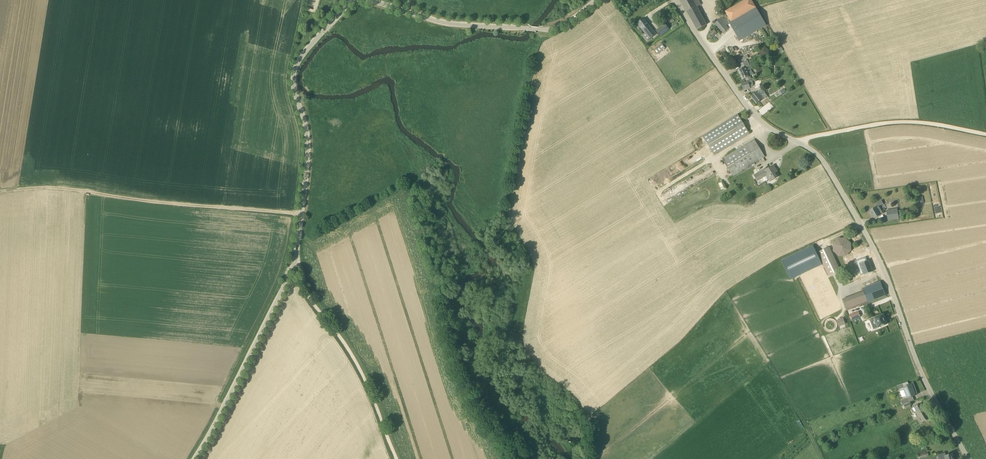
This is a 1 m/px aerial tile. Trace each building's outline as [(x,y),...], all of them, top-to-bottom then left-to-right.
[(686,12),(687,12),(697,30),(707,25),(704,20),(697,7),(701,4),(698,0),(680,0),(686,12)] [(729,22),(740,41),(767,25),(755,6),(754,7),(750,0),(748,0),(727,12),(732,20),(729,22)] [(728,29),(726,26),(729,24),(723,16),(714,24),(723,33),(728,29)] [(649,25),(644,18),(638,23),(642,30),(643,29),(646,33),(643,35),(647,41),(650,38),(656,34),(649,25)] [(665,24),(656,31),(660,36),(669,29),(665,24)] [(717,33),(714,30),(709,36),(710,36),(708,38),(710,39),(711,38),(712,38),(717,33)] [(663,44),(654,51),(657,54),(665,48),(663,44)] [(751,69),(750,65),(747,61),(741,64),(744,68),(738,71),(743,80),(746,79),(747,81),(752,79),(750,76),(749,76),(747,71),(751,69)] [(741,83),(743,90),(750,88),(749,82),(741,83)] [(761,89),(757,92),(751,97),(756,104),(767,96),(761,89)] [(703,136),(715,155),(750,134),(738,114),(703,136)] [(754,140),(723,159),(733,176),(765,157),(754,140)] [(777,177),(773,171),(776,169),(774,165),(767,169),(766,168),(754,175),(758,181),(766,175),(770,182),(777,177)] [(883,214),(880,209),(880,208),(878,206),(870,210),(875,219),(880,216),(880,215),(883,214)] [(899,219),(897,211),(887,212),(888,220),(899,219)] [(848,241),(845,239),(842,238),(838,239),(835,241),(833,244),(833,248),(834,251),(836,254),(839,256),(843,256),(846,255),(849,253),(851,250),(851,247),(850,243),(848,241)] [(782,260),(790,279),(799,276),(822,265),(814,246),(782,260)] [(829,248),(818,253),(829,275),(840,270),(829,248)] [(866,257),(855,261),(858,269),(861,275),(864,274),(865,275),(872,272),(868,261),(867,261),(866,257)] [(880,282),(863,288),(864,291),(868,302),(886,296),(884,291),(880,281),(880,282)] [(849,315),(851,321),(861,317),(858,311),(849,315)] [(874,318),(871,319),(873,323),(875,322),(875,324),(871,325),(873,330),(878,328),(886,325),(882,315),(874,318)] [(903,383),(908,398),(915,396),(915,394),(917,393),(913,382),(908,384),(907,382),(903,383)] [(928,411),(926,412),(921,403),(911,409),(914,413),(916,412),(919,418),(920,418),(923,422),(932,417),(928,411)] [(918,453),(919,458),(929,456),(927,451),(918,453)]
